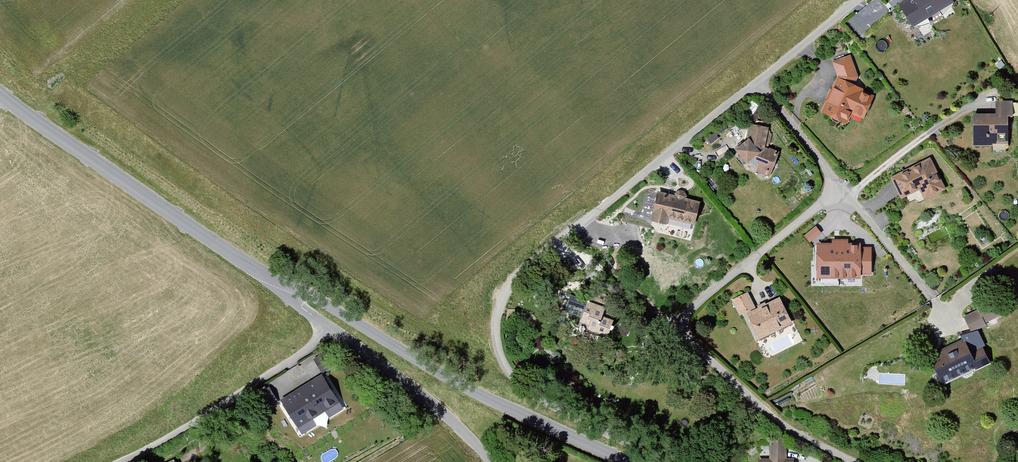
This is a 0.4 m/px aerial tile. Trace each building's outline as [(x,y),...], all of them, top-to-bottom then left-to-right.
[(889,9),(882,0),(871,0),(847,21),(859,35),(889,9)] [(915,31),(957,5),(953,0),(907,0),(898,5),(915,31)] [(822,115),(850,127),(854,117),(867,123),(878,98),(865,93),(853,56),(833,63),(838,78),(822,115)] [(976,116),(977,149),(1012,149),(1012,119),(1017,119),(1016,104),(997,105),(998,116),(976,116)] [(757,173),(771,178),(781,154),(768,150),(771,130),(751,127),(749,143),(738,153),(750,167),(756,162),(760,164),(757,173)] [(894,179),(905,202),(923,194),(926,202),(948,192),(933,161),(894,179)] [(683,238),(692,241),(701,206),(660,195),(652,222),(657,224),(663,228),(670,228),(672,222),(686,225),(683,238)] [(622,219),(634,222),(638,209),(626,206),(622,219)] [(816,225),(803,235),(809,243),(821,233),(816,225)] [(831,241),(816,241),(816,278),(861,278),(861,274),(871,274),(871,248),(860,248),(860,243),(848,243),(848,238),(831,238),(831,241)] [(749,315),(761,341),(794,326),(782,299),(758,311),(749,291),(732,299),(741,319),(749,315)] [(583,315),(587,298),(572,294),(567,311),(583,315)] [(932,358),(945,387),(993,365),(985,349),(988,327),(1007,318),(997,298),(978,308),(979,311),(965,317),(972,333),(967,341),(932,358)] [(589,333),(610,340),(619,314),(590,303),(582,324),(589,333)] [(904,353),(903,364),(917,364),(917,354),(904,353)] [(301,406),(314,413),(328,404),(328,383),(308,369),(290,382),(286,398),(283,405),(274,400),(264,420),(273,425),(283,406),(297,413),(301,406)] [(327,410),(315,416),(318,423),(330,417),(327,410)] [(797,461),(790,461),(789,445),(772,446),(773,461),(797,461)]
